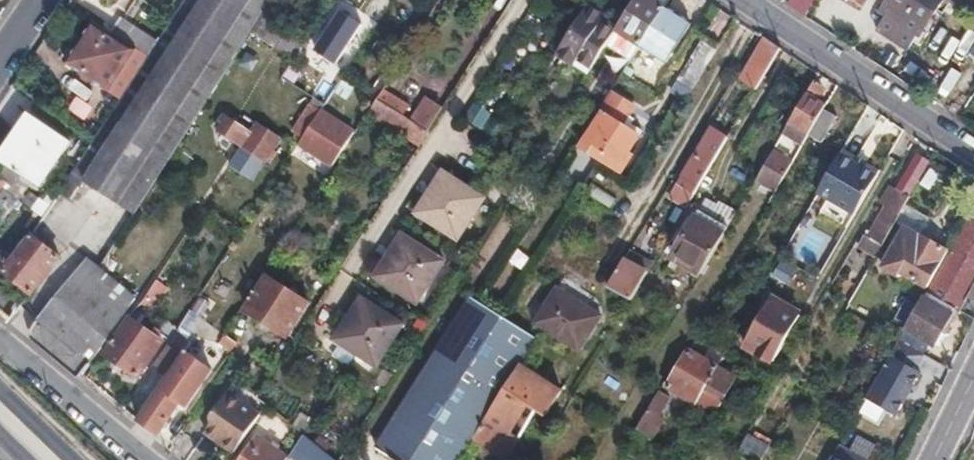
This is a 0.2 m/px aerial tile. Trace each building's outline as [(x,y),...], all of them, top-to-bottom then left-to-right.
[(93,142),(60,192),(70,199),(83,180),(134,214),(157,177),(199,114),(218,85),(252,33),(263,14),(272,0),(185,0),(171,21),(157,42),(148,56),(112,112),(93,142)] [(166,14),(176,0),(147,0),(166,14)] [(617,29),(641,44),(664,8),(669,0),(635,0),(617,29)] [(788,4),(802,14),(812,0),(790,0),(788,4)] [(887,14),(888,15),(878,30),(908,50),(918,34),(920,35),(942,0),(896,0),(887,14)] [(589,5),(559,53),(575,64),(580,57),(593,66),(615,32),(602,23),(605,16),(589,5)] [(312,47),(334,61),(360,21),(338,7),(312,47)] [(664,8),(641,44),(666,60),(690,24),(664,8)] [(114,33),(94,21),(67,62),(110,88),(135,48),(117,36),(114,33)] [(126,22),(117,36),(135,48),(148,56),(157,42),(126,22)] [(677,80),(692,89),(719,46),(703,38),(677,80)] [(780,48),(766,39),(741,80),(757,89),(780,48)] [(338,82),(296,57),(283,78),(325,103),(338,82)] [(785,133),(803,145),(809,135),(824,110),(827,105),(814,98),(822,85),(815,80),(785,133)] [(385,88),(378,98),(403,114),(410,105),(385,88)] [(610,93),(597,113),(601,117),(582,148),(621,173),(631,157),(626,153),(641,130),(626,120),(634,108),(610,93)] [(369,112),(422,144),(430,131),(413,121),(403,114),(378,98),(369,112)] [(413,121),(430,131),(443,110),(427,99),(413,121)] [(319,109),(297,144),(333,167),(356,132),(319,109)] [(824,110),(809,135),(822,143),(838,118),(824,110)] [(22,134),(2,162),(22,175),(39,186),(44,180),(70,142),(28,114),(17,130),(22,134)] [(228,117),(219,130),(266,160),(279,139),(259,125),(253,133),(228,117)] [(670,196),(686,207),(727,139),(713,131),(679,186),(676,186),(670,196)] [(781,139),(758,180),(777,191),(793,164),(782,157),(789,145),(781,139)] [(855,160),(841,152),(818,191),(856,213),(879,174),(865,166),(855,160)] [(858,155),(855,160),(865,166),(868,161),(858,155)] [(862,246),(878,255),(906,206),(930,164),(918,156),(897,192),(883,218),(874,235),(870,233),(862,246)] [(0,161),(0,191),(2,188),(10,194),(22,175),(2,162),(0,161)] [(445,172),(419,214),(458,239),(484,197),(445,172)] [(22,175),(10,194),(16,198),(26,206),(39,186),(22,175)] [(16,198),(10,194),(2,188),(0,191),(0,218),(16,198)] [(70,199),(60,192),(43,219),(37,225),(67,246),(89,213),(70,199)] [(958,310),(973,282),(973,212),(951,254),(930,294),(958,310)] [(674,257),(702,273),(725,235),(696,218),(674,257)] [(929,286),(949,250),(907,227),(884,267),(899,276),(902,271),(929,286)] [(405,235),(378,276),(418,302),(445,261),(405,235)] [(33,236),(5,271),(32,292),(60,257),(33,236)] [(610,287),(631,300),(647,273),(625,260),(610,287)] [(36,335),(84,372),(110,334),(135,299),(89,261),(41,319),(38,318),(36,335)] [(788,285),(796,267),(781,261),(773,278),(788,285)] [(269,277),(249,309),(288,334),(308,303),(269,277)] [(12,316),(24,301),(0,282),(0,307),(12,316)] [(581,350),(603,315),(559,288),(538,323),(581,350)] [(954,319),(958,310),(930,294),(928,293),(908,329),(934,344),(949,316),(954,319)] [(199,340),(219,304),(201,295),(182,330),(199,340)] [(364,298),(337,340),(378,366),(404,324),(364,298)] [(476,300),(472,298),(429,369),(378,448),(398,459),(458,459),(476,430),(535,338),(500,319),(502,316),(476,300)] [(801,315),(772,298),(745,345),(774,362),(801,315)] [(500,319),(535,338),(536,337),(502,316),(500,319)] [(129,318),(105,352),(138,376),(161,342),(160,340),(129,318)] [(154,368),(168,377),(192,342),(183,334),(173,347),(170,346),(154,368)] [(890,355),(865,399),(895,416),(920,373),(914,369),(923,353),(899,340),(890,355)] [(168,377),(139,419),(159,435),(182,403),(187,406),(212,370),(198,360),(204,352),(192,342),(168,377)] [(211,357),(222,365),(232,353),(220,345),(211,357)] [(689,350),(667,386),(695,402),(716,365),(689,350)] [(502,393),(475,437),(508,457),(520,437),(512,432),(530,403),(548,415),(563,391),(521,365),(502,393)] [(206,430),(236,451),(263,413),(269,404),(260,396),(238,379),(230,390),(213,414),(213,421),(206,430)] [(658,390),(636,428),(653,438),(665,418),(660,415),(670,398),(658,390)] [(742,452),(758,459),(765,459),(779,432),(757,422),(742,452)] [(304,434),(290,455),(296,459),(336,459),(304,434)] [(288,457),(260,435),(243,459),(286,459),(288,457)] [(841,442),(834,454),(844,459),(873,459),(841,442)]
